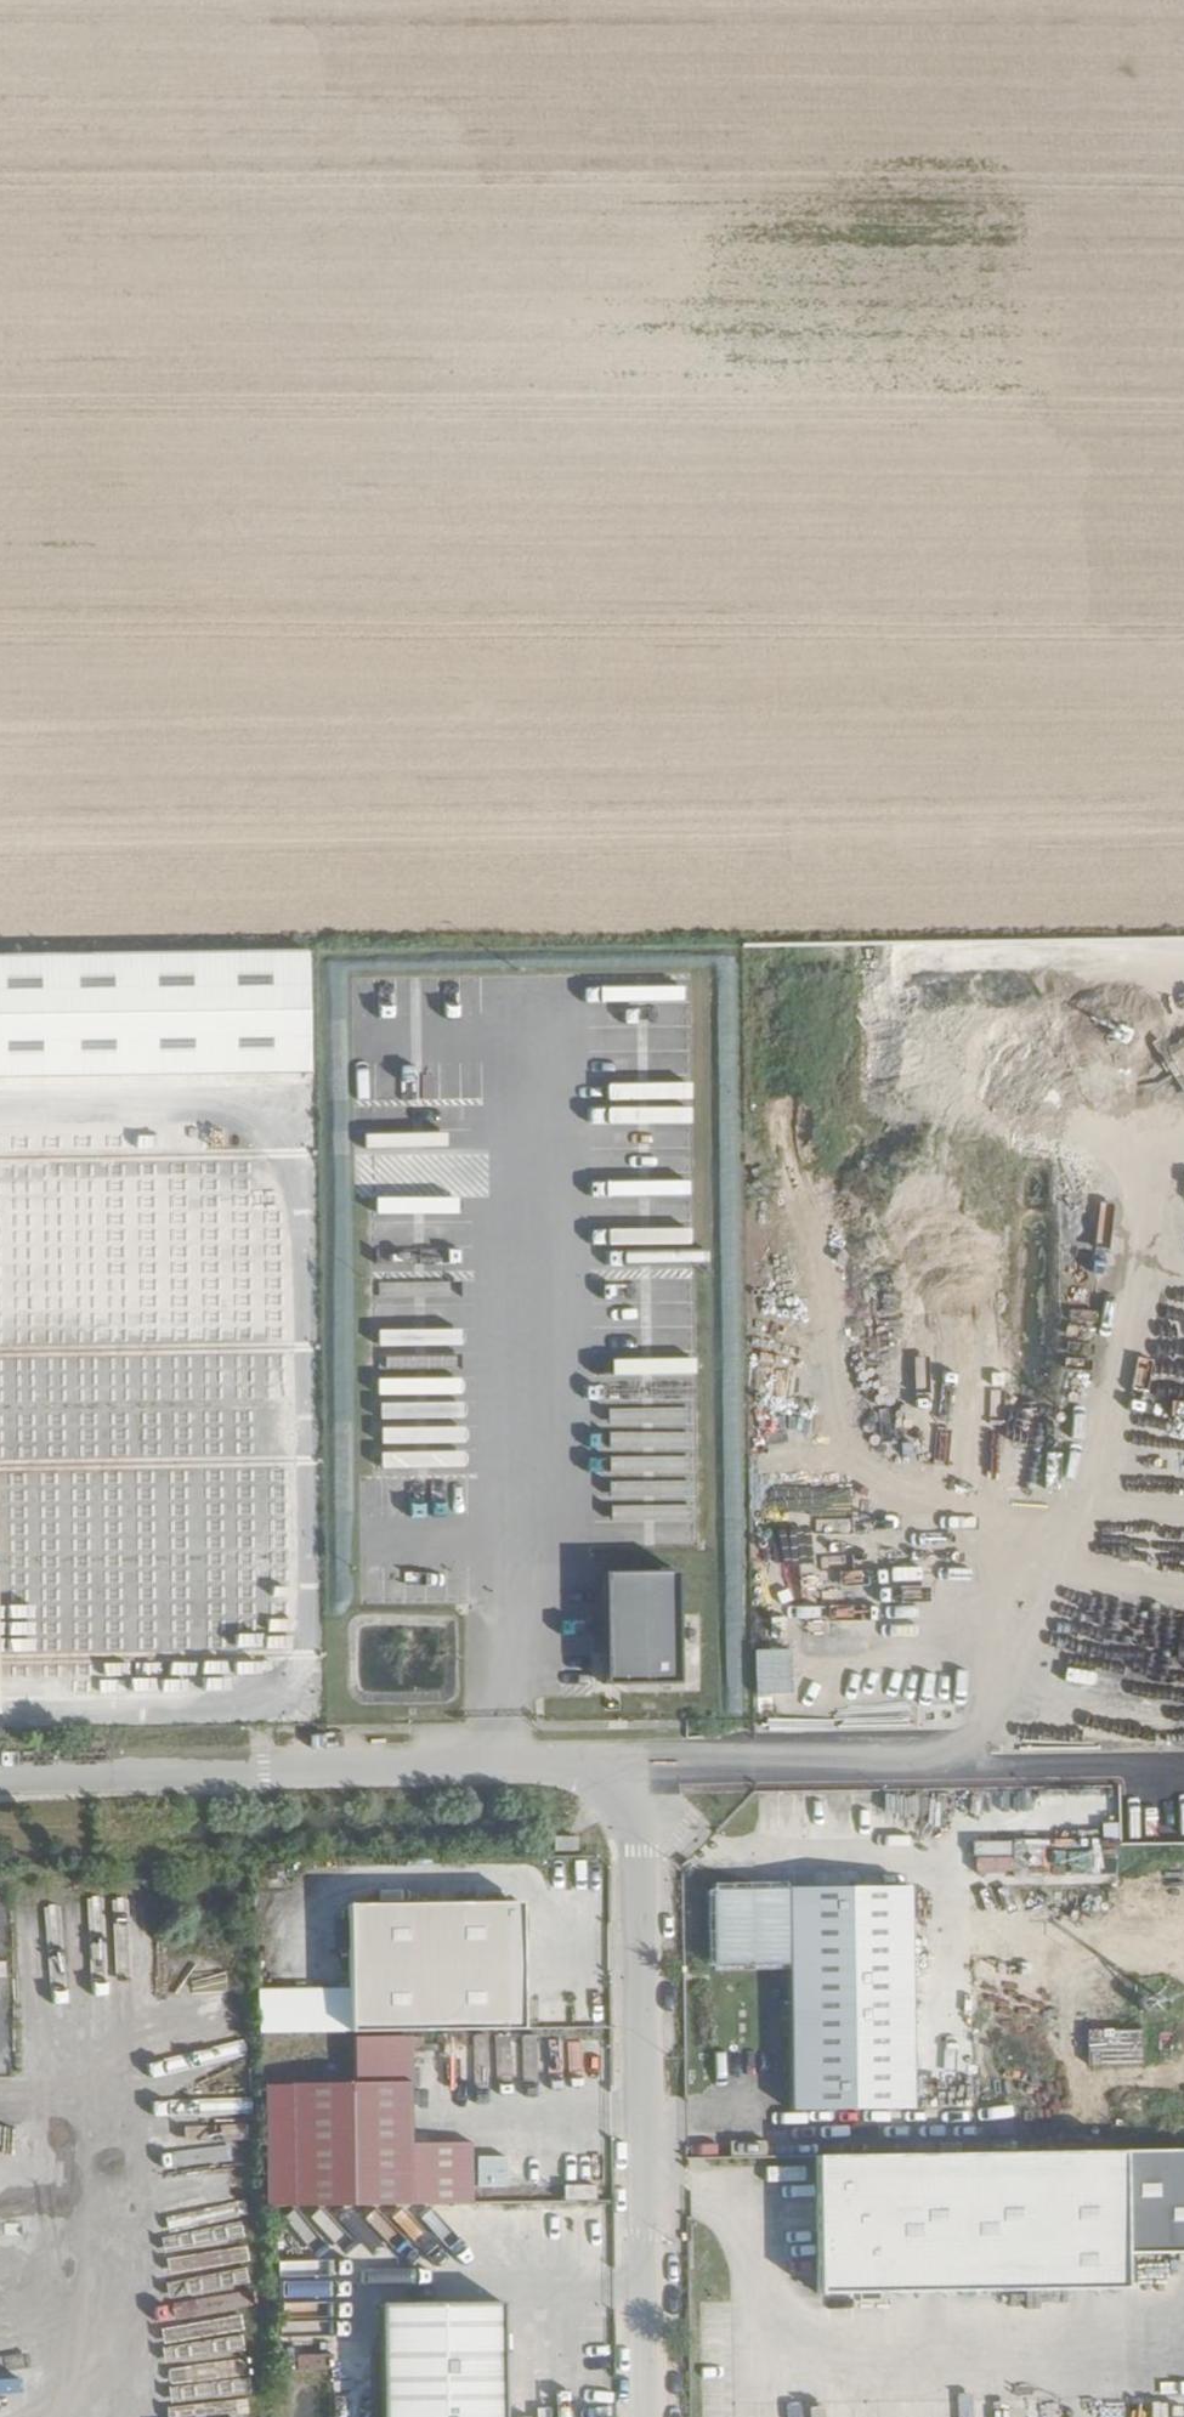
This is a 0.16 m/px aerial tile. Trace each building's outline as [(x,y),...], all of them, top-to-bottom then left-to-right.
[(315,953),(0,957),(0,1079),(316,1075),(315,953)] [(679,1695),(676,1584),(606,1586),(608,1697),(679,1695)] [(795,1650),(757,1651),(758,1695),(796,1694),(795,1650)] [(572,1843),(572,1855),(595,1855),(595,1843),(572,1843)] [(921,1899),(724,1898),(724,1972),(797,1972),(796,2119),(920,2119),(921,1899)] [(522,1907),(359,1906),(358,2032),(362,2032),(418,2033),(522,2033),(522,1907)] [(418,2033),(362,2032),(361,2083),(418,2084),(418,2033)] [(418,2145),(418,2084),(361,2083),(296,2083),(296,2205),(489,2206),(489,2146),(418,2145)] [(1134,2165),(1132,2268),(1183,2266),(1183,2163),(1134,2165)] [(1132,2268),(1134,2165),(821,2164),(820,2303),(1132,2304),(1132,2268)] [(381,2416),(502,2416),(501,2304),(378,2304),(381,2416)] [(299,2354),(300,2368),(334,2366),(333,2352),(299,2354)]
